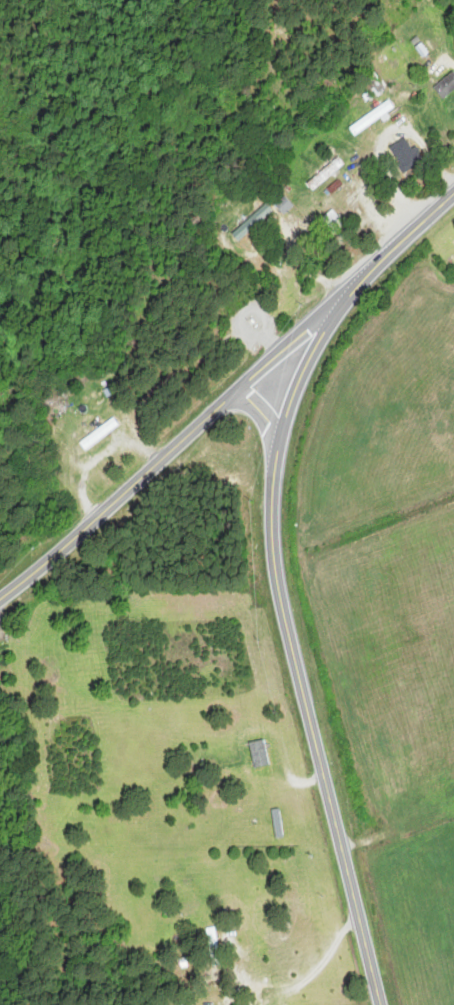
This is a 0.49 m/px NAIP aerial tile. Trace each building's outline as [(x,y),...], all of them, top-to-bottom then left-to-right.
[(384,89),(373,69),(359,78),(370,98),(384,89)] [(453,89),(453,73),(452,71),(433,87),(443,99),(453,89)] [(354,135),(394,109),(389,100),(349,127),(354,135)] [(404,173),(422,162),(407,136),(389,147),(404,173)] [(344,164),(338,157),(309,183),(314,190),(344,164)] [(277,205),(285,214),(293,206),(285,198),(277,205)] [(272,210),(265,204),(233,235),(241,242),(272,210)] [(249,743),(254,769),(269,766),(264,740),(249,743)] [(207,929),(207,954),(216,954),(216,929),(207,929)]
